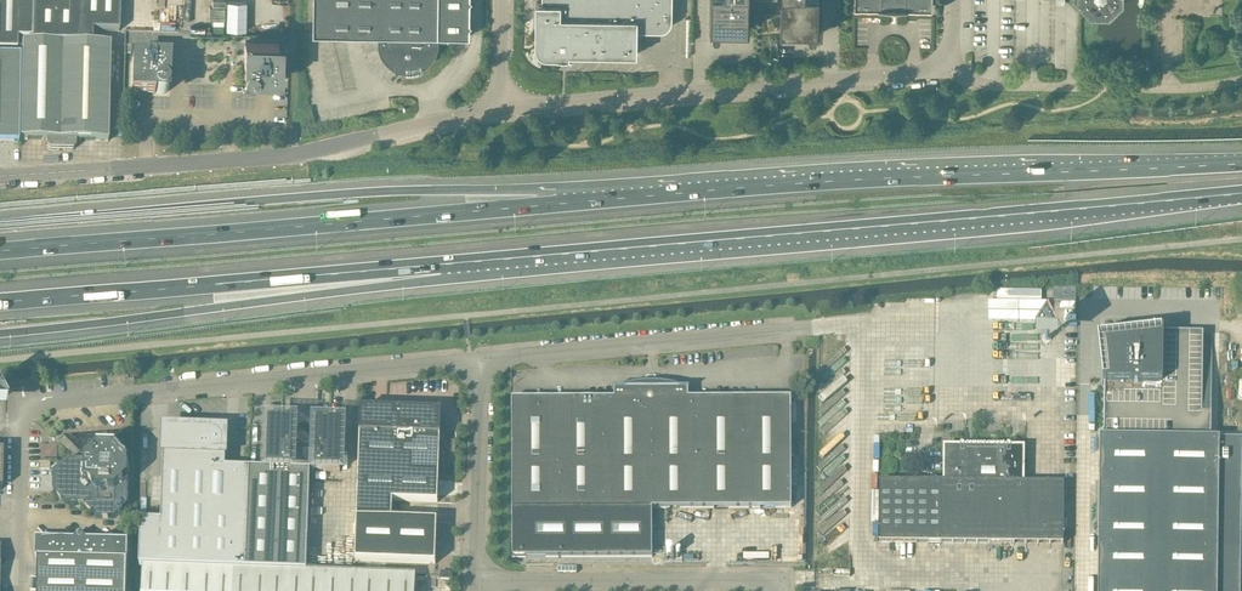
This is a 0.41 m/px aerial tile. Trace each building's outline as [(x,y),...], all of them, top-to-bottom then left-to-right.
[(18,48),(18,37),(32,37),(32,0),(0,0),(0,48),(18,48)] [(33,41),(92,43),(92,30),(119,31),(120,0),(33,0),(33,41)] [(209,19),(224,19),(224,7),(225,7),(225,0),(213,0),(212,6),(209,6),(209,19)] [(314,33),(379,34),(379,43),(381,51),(384,58),(390,63),(397,67),(404,70),(412,70),(420,68),(427,64),(433,58),(437,52),(439,44),(439,35),(470,35),(470,25),(472,23),(470,21),(471,0),(314,0),(314,33)] [(542,1),(536,1),(535,43),(536,46),(537,50),(540,53),(544,55),(548,56),(572,56),(572,55),(570,55),(570,52),(637,54),(638,29),(660,30),(664,29),(667,27),(669,25),(672,21),(672,18),(672,0),(542,0),(542,1)] [(712,28),(713,28),(713,31),(714,33),(715,34),(717,35),(719,35),(721,33),(721,31),(721,28),(747,29),(749,29),(749,6),(754,2),(752,0),(713,0),(712,28)] [(782,29),(785,29),(809,30),(809,32),(810,35),(811,36),(813,37),(815,36),(817,35),(818,33),(818,30),(819,30),(819,0),(782,0),(782,29)] [(281,42),(245,41),(245,77),(280,78),(281,42)] [(22,42),(22,56),(19,140),(47,140),(47,147),(50,150),(73,151),(76,148),(76,141),(108,142),(110,44),(22,42)] [(22,56),(0,56),(0,144),(19,144),(19,140),(22,56)] [(169,59),(133,58),(132,94),(168,95),(169,59)] [(1076,288),(1054,288),(1054,301),(1076,302),(1076,288)] [(1241,557),(1241,463),(1241,440),(1211,440),(1211,439),(1212,334),(1163,334),(1163,333),(1162,333),(1162,341),(1104,340),(1103,385),(1104,385),(1104,386),(1104,411),(1103,438),(1100,438),(1098,590),(1240,590),(1241,557)] [(582,399),(512,400),(512,505),(512,510),(512,557),(651,556),(651,509),(791,509),(791,399),(688,399),(688,397),(688,394),(688,391),(689,391),(689,390),(685,390),(677,388),(669,386),(660,385),(651,384),(643,385),(634,386),(626,388),(617,390),(613,390),(613,391),(615,391),(615,399),(582,399)] [(360,434),(359,456),(439,459),(441,418),(368,416),(367,435),(360,434)] [(246,569),(306,571),(310,472),(339,473),(341,427),(316,426),(315,455),(292,454),(293,425),(269,424),(268,470),(250,469),(246,569)] [(143,565),(246,569),(250,469),(226,468),(226,453),(223,453),(224,444),(223,441),(222,438),(223,438),(219,434),(219,435),(216,433),(214,433),(209,433),(209,432),(168,431),(167,444),(168,444),(167,451),(164,451),(162,521),(141,520),(140,565),(143,565)] [(1006,449),(1002,445),(998,449),(945,448),(945,483),(880,482),(880,543),(1063,545),(1064,484),(1023,483),(1023,472),(1027,472),(1027,460),(1023,460),(1023,449),(1006,449)] [(117,449),(99,449),(93,455),(83,454),(81,456),(76,461),(68,461),(62,466),(54,473),(53,492),(66,505),(84,505),(97,519),(115,519),(129,506),(129,488),(129,462),(117,449)] [(439,459),(359,456),(355,562),(435,565),(437,524),(392,522),(393,502),(438,503),(439,459)] [(328,505),(316,504),(315,518),(327,519),(328,505)] [(81,534),(75,540),(36,539),(35,559),(38,559),(37,590),(126,590),(127,560),(128,541),(87,540),(81,534)] [(306,571),(246,569),(143,565),(142,590),(415,590),(416,575),(306,571)]
